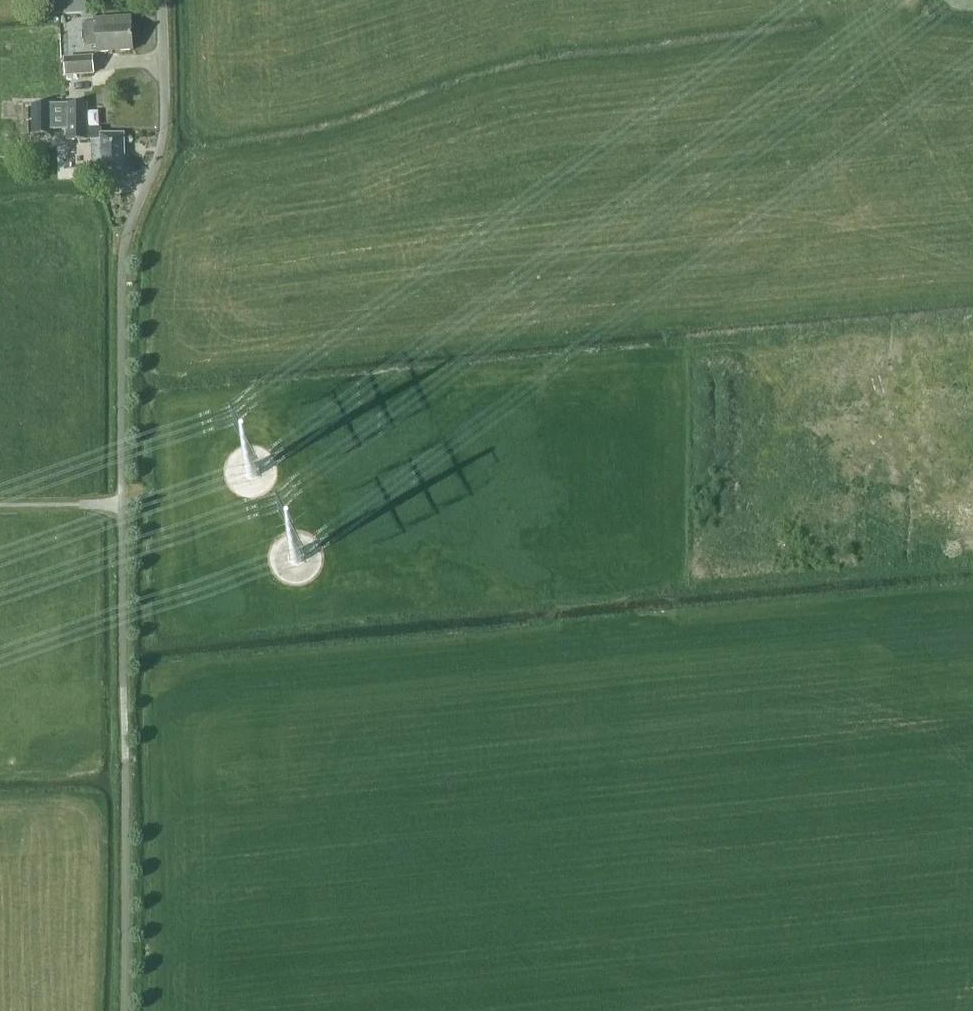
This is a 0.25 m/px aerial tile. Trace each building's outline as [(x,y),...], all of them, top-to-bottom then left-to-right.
[(96,19),(95,13),(83,14),(85,47),(97,47),(97,53),(133,50),(131,17),(96,19)] [(94,75),(94,57),(64,60),(65,77),(94,75)] [(87,129),(87,103),(32,104),(32,135),(52,134),(52,130),(67,130),(67,140),(93,140),(93,169),(124,169),(124,134),(102,134),(102,128),(87,129)]
